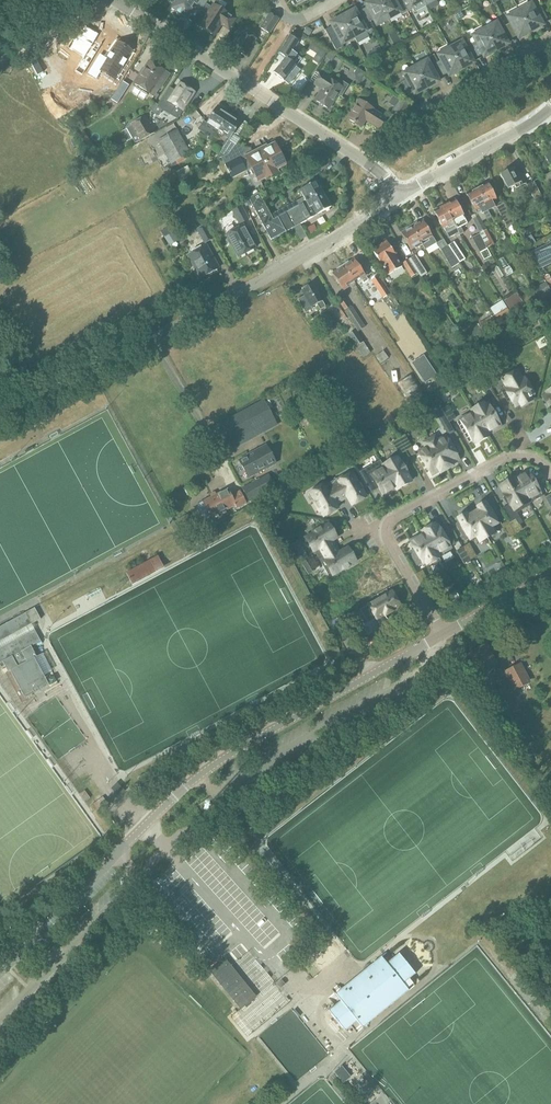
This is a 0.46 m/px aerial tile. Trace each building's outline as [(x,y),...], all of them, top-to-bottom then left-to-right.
[(172,9),(186,18),(196,4),(203,9),(206,4),(208,0),(177,0),(172,9)] [(362,10),(368,23),(374,20),(377,25),(389,19),(379,0),(374,0),(370,2),(371,5),(362,10)] [(401,0),(379,0),(389,19),(400,13),(402,15),(408,12),(401,0)] [(408,12),(413,9),(415,12),(427,6),(424,0),(401,0),(408,12)] [(229,30),(236,19),(213,4),(212,7),(207,15),(199,26),(214,36),(220,28),(219,27),(220,24),(229,30)] [(519,11),(531,32),(538,28),(537,25),(547,20),(540,7),(534,10),(531,5),(519,11)] [(368,23),(362,10),(352,15),(351,13),(343,17),(354,38),(358,44),(369,37),(367,34),(373,31),(373,30),(369,24),(368,23)] [(458,22),(458,21),(465,18),(461,12),(461,11),(455,15),(458,22)] [(501,18),(505,26),(512,39),(521,33),(523,36),(531,32),(519,11),(507,17),(510,23),(505,26),(501,18)] [(260,28),(270,34),(279,19),(270,13),(260,28)] [(354,38),(343,17),(335,21),(337,24),(325,30),(336,51),(343,47),(342,44),(354,38)] [(496,24),(485,30),(496,51),(504,46),(502,44),(512,39),(501,18),(495,21),(496,24)] [(95,40),(99,34),(96,33),(97,31),(88,25),(87,27),(84,25),(70,49),(83,57),(75,71),(83,76),(103,43),(101,42),(100,43),(95,40)] [(307,27),(303,32),(310,37),(313,31),(307,27)] [(242,30),(231,47),(245,56),(256,39),(242,30)] [(476,42),(470,45),(477,57),(487,52),(488,55),(496,51),(485,30),(473,36),(476,42)] [(296,36),(303,42),(307,37),(300,32),(296,36)] [(285,58),(273,73),(289,84),(299,71),(294,67),(295,66),(296,67),(301,59),(295,55),(290,51),(296,42),(289,36),(278,53),(285,58)] [(477,57),(470,45),(465,48),(462,42),(450,49),(461,69),(469,65),(468,62),(477,57)] [(131,53),(132,52),(117,43),(107,59),(100,55),(91,70),(102,76),(105,71),(116,78),(117,75),(120,77),(124,69),(122,68),(127,60),(129,62),(133,54),(131,53)] [(432,56),(443,76),(452,71),(454,74),(461,69),(450,49),(438,55),(441,61),(438,62),(434,54),(432,56)] [(330,52),(326,58),(332,62),(336,56),(330,52)] [(367,55),(369,60),(375,57),(372,52),(367,55)] [(443,76),(432,56),(429,57),(433,65),(430,66),(427,61),(415,67),(427,88),(435,84),(433,81),(443,76)] [(134,84),(150,94),(154,97),(159,89),(161,90),(170,75),(149,62),(140,76),(139,75),(134,84)] [(374,73),(374,65),(366,65),(366,73),(374,73)] [(427,88),(415,67),(403,74),(407,79),(401,82),(408,95),(417,90),(419,92),(427,88)] [(339,80),(336,84),(329,79),(330,78),(321,72),(313,85),(321,90),(314,101),(328,110),(338,95),(341,97),(348,86),(339,80)] [(360,83),(367,88),(372,82),(364,77),(360,83)] [(111,100),(117,104),(129,85),(123,81),(111,100)] [(195,92),(180,83),(174,94),(168,91),(158,107),(164,111),(164,110),(178,118),(183,110),(195,92)] [(405,118),(412,105),(399,98),(392,111),(405,118)] [(386,118),(372,110),(372,109),(359,101),(348,119),(355,124),(356,123),(361,126),(365,120),(379,129),(386,118)] [(212,142),(216,136),(220,139),(223,134),(230,139),(241,122),(218,107),(207,123),(215,129),(208,140),(212,142)] [(155,132),(145,115),(130,125),(130,126),(126,129),(135,143),(139,140),(140,142),(155,132)] [(158,141),(172,164),(187,155),(190,153),(177,130),(158,141)] [(78,135),(81,140),(87,137),(84,132),(78,135)] [(228,154),(234,144),(228,140),(217,157),(218,158),(228,154)] [(284,163),(275,146),(267,150),(266,148),(242,161),(240,157),(225,165),(233,179),(253,168),(259,180),(266,176),(267,178),(276,173),(274,169),(284,163)] [(519,175),(515,167),(500,175),(508,189),(515,185),(516,188),(527,183),(521,173),(519,175)] [(543,177),(546,184),(550,181),(550,173),(543,177)] [(306,202),(323,193),(320,190),(323,188),(318,179),(299,190),(304,198),(287,207),(290,211),(298,207),(306,202)] [(537,190),(533,182),(527,185),(535,200),(547,193),(547,192),(543,186),(537,190)] [(495,208),(492,201),(496,199),(488,184),(484,186),(483,185),(477,188),(489,211),(495,208)] [(482,215),(489,211),(477,188),(470,192),(471,193),(467,195),(477,214),(481,212),(482,215)] [(285,214),(282,210),(271,216),(259,193),(248,199),(271,241),(293,228),(285,214)] [(298,207),(290,211),(285,214),(293,228),(333,206),(329,198),(326,200),(323,193),(306,202),(298,207)] [(451,204),(450,202),(444,205),(460,235),(463,233),(460,227),(467,224),(455,201),(451,204)] [(496,207),(506,228),(514,224),(504,203),(496,207)] [(239,225),(250,220),(241,204),(231,209),(239,225)] [(444,205),(438,209),(438,210),(434,212),(442,227),(442,226),(448,238),(455,235),(456,237),(460,235),(444,205)] [(411,225),(422,244),(425,250),(437,243),(433,236),(432,237),(423,221),(418,224),(417,222),(411,225)] [(204,244),(213,239),(205,224),(196,229),(204,244)] [(257,248),(244,224),(228,233),(240,256),(257,248)] [(422,244),(411,225),(405,229),(406,231),(401,234),(410,250),(422,244)] [(177,238),(173,232),(165,237),(164,238),(168,244),(177,238)] [(488,248),(480,234),(472,238),(480,252),(488,248)] [(531,235),(525,239),(531,249),(537,245),(531,235)] [(448,245),(447,246),(443,239),(436,243),(451,268),(460,263),(448,245)] [(455,242),(448,245),(460,263),(465,259),(455,242)] [(373,250),(389,275),(403,266),(388,243),(381,248),(380,246),(373,250)] [(532,252),(540,268),(550,263),(550,243),(532,252)] [(220,268),(207,245),(189,255),(194,264),(196,263),(203,277),(220,268)] [(409,259),(418,273),(419,273),(422,278),(428,273),(417,255),(409,259)] [(343,265),(354,281),(359,278),(360,279),(366,276),(355,259),(350,263),(348,261),(343,265)] [(418,273),(409,259),(403,263),(412,277),(418,273)] [(354,281),(343,265),(337,269),(338,270),(333,274),(344,290),(348,287),(347,286),(354,281)] [(505,275),(501,266),(495,269),(500,278),(505,275)] [(373,280),(385,298),(390,294),(378,276),(373,280)] [(534,291),(539,301),(550,294),(550,291),(546,282),(533,289),(534,291)] [(305,296),(298,300),(306,313),(310,311),(313,309),(312,308),(318,304),(321,310),(326,307),(323,301),(324,300),(314,283),(309,286),(308,285),(302,288),(303,290),(302,290),(305,296)] [(534,291),(521,298),(526,308),(539,301),(534,291)] [(517,293),(504,301),(513,316),(526,308),(517,293)] [(351,307),(345,298),(339,301),(345,310),(351,307)] [(546,310),(550,303),(543,300),(539,307),(546,310)] [(348,317),(345,311),(338,302),(335,305),(345,319),(348,317)] [(352,306),(345,311),(348,317),(350,320),(353,324),(358,332),(366,327),(352,306)] [(502,321),(511,315),(507,308),(498,313),(502,321)] [(488,328),(488,327),(495,323),(491,316),(478,324),(482,332),(488,328)] [(348,334),(364,357),(371,352),(355,330),(348,334)] [(376,356),(381,363),(389,358),(383,351),(376,356)] [(474,355),(479,364),(484,362),(478,352),(474,355)] [(424,356),(413,363),(425,382),(436,375),(424,356)] [(483,373),(490,385),(496,382),(489,369),(483,373)] [(520,403),(522,406),(532,400),(530,398),(532,397),(531,395),(533,394),(524,378),(522,379),(517,371),(516,372),(514,370),(503,376),(504,378),(503,379),(508,388),(501,391),(508,402),(512,400),(515,406),(520,403)] [(490,385),(483,373),(476,377),(483,389),(490,385)] [(409,404),(424,395),(410,374),(396,383),(409,404)] [(547,392),(548,394),(542,397),(548,406),(550,404),(550,389),(547,392)] [(277,420),(266,400),(215,427),(226,447),(277,420)] [(487,434),(501,426),(488,404),(485,405),(484,403),(472,410),(473,412),(474,412),(487,434)] [(449,422),(455,418),(448,406),(442,410),(447,418),(449,422)] [(442,410),(436,413),(441,422),(448,435),(455,432),(449,422),(447,418),(442,410)] [(474,412),(473,412),(460,419),(461,421),(457,423),(469,442),(472,440),(473,442),(475,441),(477,443),(488,436),(487,434),(474,412)] [(399,439),(406,451),(412,448),(405,435),(399,439)] [(429,440),(446,469),(452,466),(451,464),(459,459),(456,454),(458,453),(451,440),(448,442),(445,437),(438,441),(435,436),(429,440)] [(406,451),(399,439),(392,442),(400,455),(406,451)] [(446,469),(429,440),(424,443),(427,448),(419,452),(432,475),(440,470),(441,472),(446,469)] [(240,460),(249,477),(267,467),(266,465),(275,460),(267,445),(258,450),(257,450),(248,454),(249,455),(240,460)] [(355,452),(349,455),(352,461),(358,458),(355,452)] [(383,465),(384,467),(397,488),(398,490),(411,482),(407,474),(408,474),(401,462),(400,463),(397,457),(383,465)] [(397,488),(384,467),(371,475),(383,496),(385,495),(386,495),(395,490),(395,489),(397,488)] [(515,479),(529,504),(542,496),(536,485),(537,484),(534,479),(533,479),(528,472),(526,473),(526,472),(516,478),(516,479),(515,479)] [(253,482),(242,488),(250,501),(276,487),(269,474),(253,482)] [(331,482),(341,499),(347,495),(353,505),(366,497),(352,474),(340,481),(338,478),(331,482)] [(529,504),(515,479),(514,478),(500,486),(505,493),(503,494),(510,505),(511,505),(516,513),(530,505),(529,504)] [(341,499),(331,482),(325,486),(324,485),(313,491),(318,499),(314,502),(319,512),(321,511),(325,516),(338,509),(334,503),(341,499)] [(217,494),(226,510),(235,505),(237,508),(247,503),(242,493),(235,497),(234,494),(231,496),(227,489),(217,494)] [(217,494),(203,501),(199,504),(198,508),(203,519),(207,520),(212,518),(226,511),(226,510),(217,494)] [(278,495),(271,498),(279,512),(286,508),(278,495)] [(479,510),(473,513),(485,534),(493,530),(492,527),(498,524),(485,502),(477,507),(479,510)] [(485,534),(473,513),(468,517),(466,514),(458,518),(470,540),(476,536),(478,539),(485,534)] [(508,522),(515,534),(522,530),(515,518),(508,522)] [(190,521),(182,525),(179,519),(177,520),(185,536),(195,531),(199,529),(197,526),(194,528),(190,521)] [(515,534),(508,522),(502,525),(509,537),(515,534)] [(314,551),(318,558),(335,547),(331,541),(337,538),(329,524),(323,528),(322,526),(313,532),(315,536),(307,541),(313,551),(314,551)] [(437,556),(438,555),(451,548),(450,547),(455,544),(444,524),(439,527),(438,525),(436,526),(434,524),(423,531),(424,533),(437,556)] [(415,550),(410,553),(417,566),(422,562),(423,564),(426,562),(427,564),(429,563),(429,564),(438,559),(438,558),(439,557),(438,555),(437,556),(424,533),(410,541),(415,550)] [(463,548),(470,560),(476,556),(469,544),(463,548)] [(335,547),(318,558),(322,564),(325,563),(326,565),(328,564),(332,571),(331,572),(332,575),(356,561),(348,548),(339,554),(335,547)] [(470,560),(463,548),(457,551),(464,564),(470,560)] [(298,555),(301,561),(308,558),(304,552),(298,555)] [(158,557),(127,574),(132,584),(163,567),(158,557)] [(305,569),(310,566),(307,563),(306,560),(302,563),(301,563),(305,569)] [(360,569),(343,578),(348,587),(356,582),(363,595),(386,582),(377,566),(363,575),(360,569)] [(416,575),(423,587),(429,583),(422,571),(416,575)] [(376,618),(362,626),(368,636),(389,623),(385,616),(393,611),(392,610),(400,606),(392,592),(369,605),(376,618)] [(37,656),(31,646),(41,641),(34,629),(29,632),(26,627),(41,619),(35,608),(0,627),(0,665),(2,667),(5,666),(8,672),(11,671),(25,698),(49,685),(35,658),(37,656)] [(520,665),(505,673),(514,689),(529,681),(520,665)] [(504,701),(494,686),(486,691),(498,712),(509,706),(505,700),(504,701)] [(522,727),(517,719),(506,726),(511,735),(522,727)] [(124,790),(120,786),(117,783),(111,789),(118,795),(119,797),(125,791),(124,790)] [(123,927),(118,923),(109,932),(114,937),(123,927)] [(388,965),(381,957),(382,959),(337,995),(336,994),(335,994),(342,1003),(330,1012),(329,1010),(328,1011),(345,1031),(346,1031),(344,1029),(356,1020),(363,1028),(362,1026),(407,989),(408,991),(409,991),(407,988),(413,983),(408,977),(414,973),(415,974),(416,974),(399,953),(398,954),(400,955),(388,965)] [(256,997),(234,971),(224,958),(210,969),(241,1008),(256,997)] [(346,1080),(350,1077),(342,1066),(335,1072),(339,1077),(343,1082),(346,1080)]
